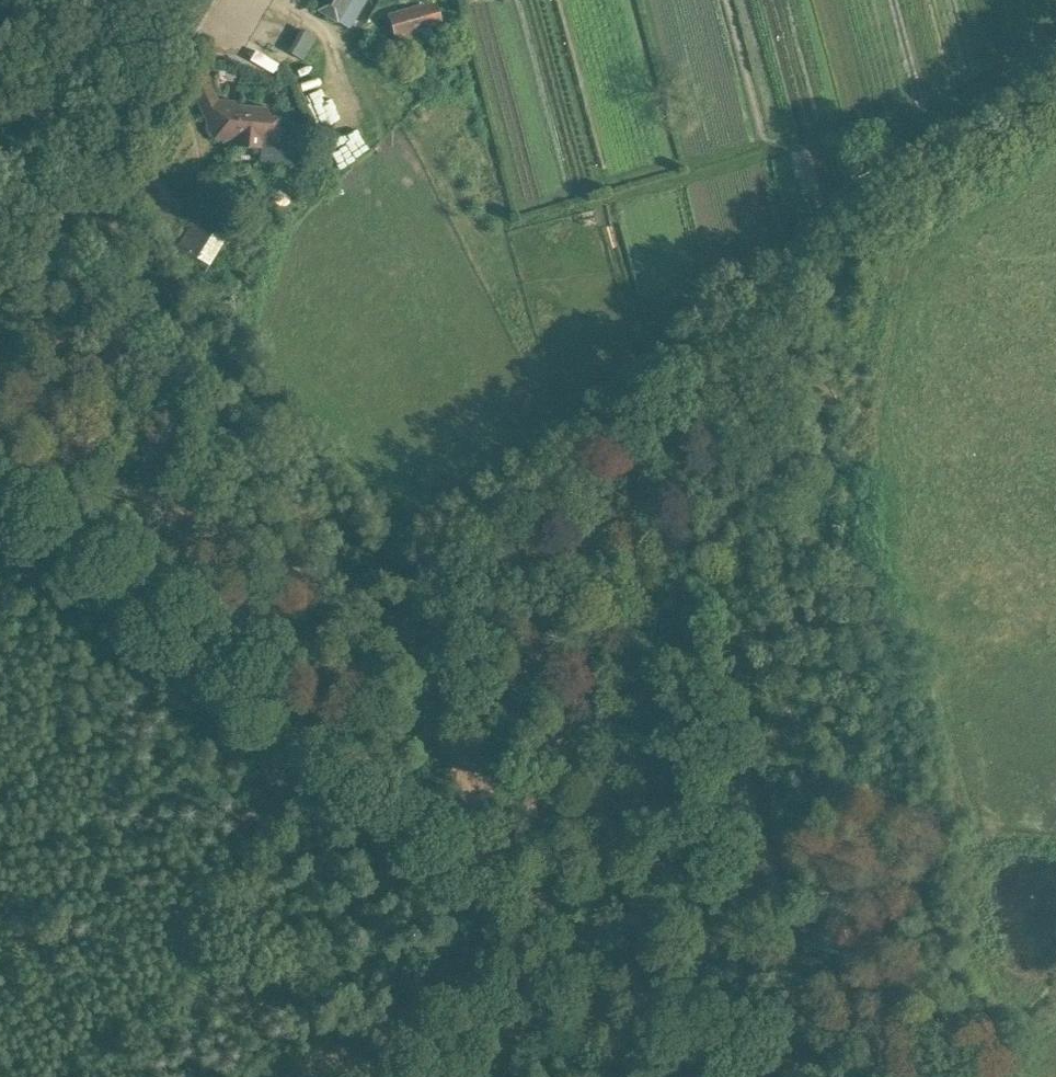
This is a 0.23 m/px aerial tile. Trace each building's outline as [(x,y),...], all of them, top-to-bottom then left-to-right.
[(315,8),(348,28),(362,5),(354,0),(319,0),(315,8)] [(394,37),(396,37),(397,43),(418,37),(416,32),(441,25),(435,1),(387,14),(394,37)] [(303,58),(314,35),(301,29),(290,52),(303,58)] [(214,140),(233,141),(232,146),(261,149),(260,161),(300,165),(303,130),(291,129),(290,136),(277,135),(279,117),(272,116),(265,107),(266,95),(258,94),(257,107),(237,105),(237,101),(217,100),(204,70),(186,78),(214,140)] [(319,152),(339,172),(360,152),(341,132),(319,152)] [(774,159),(786,200),(835,186),(823,145),(774,159)] [(183,240),(200,250),(212,229),(195,219),(183,240)]
